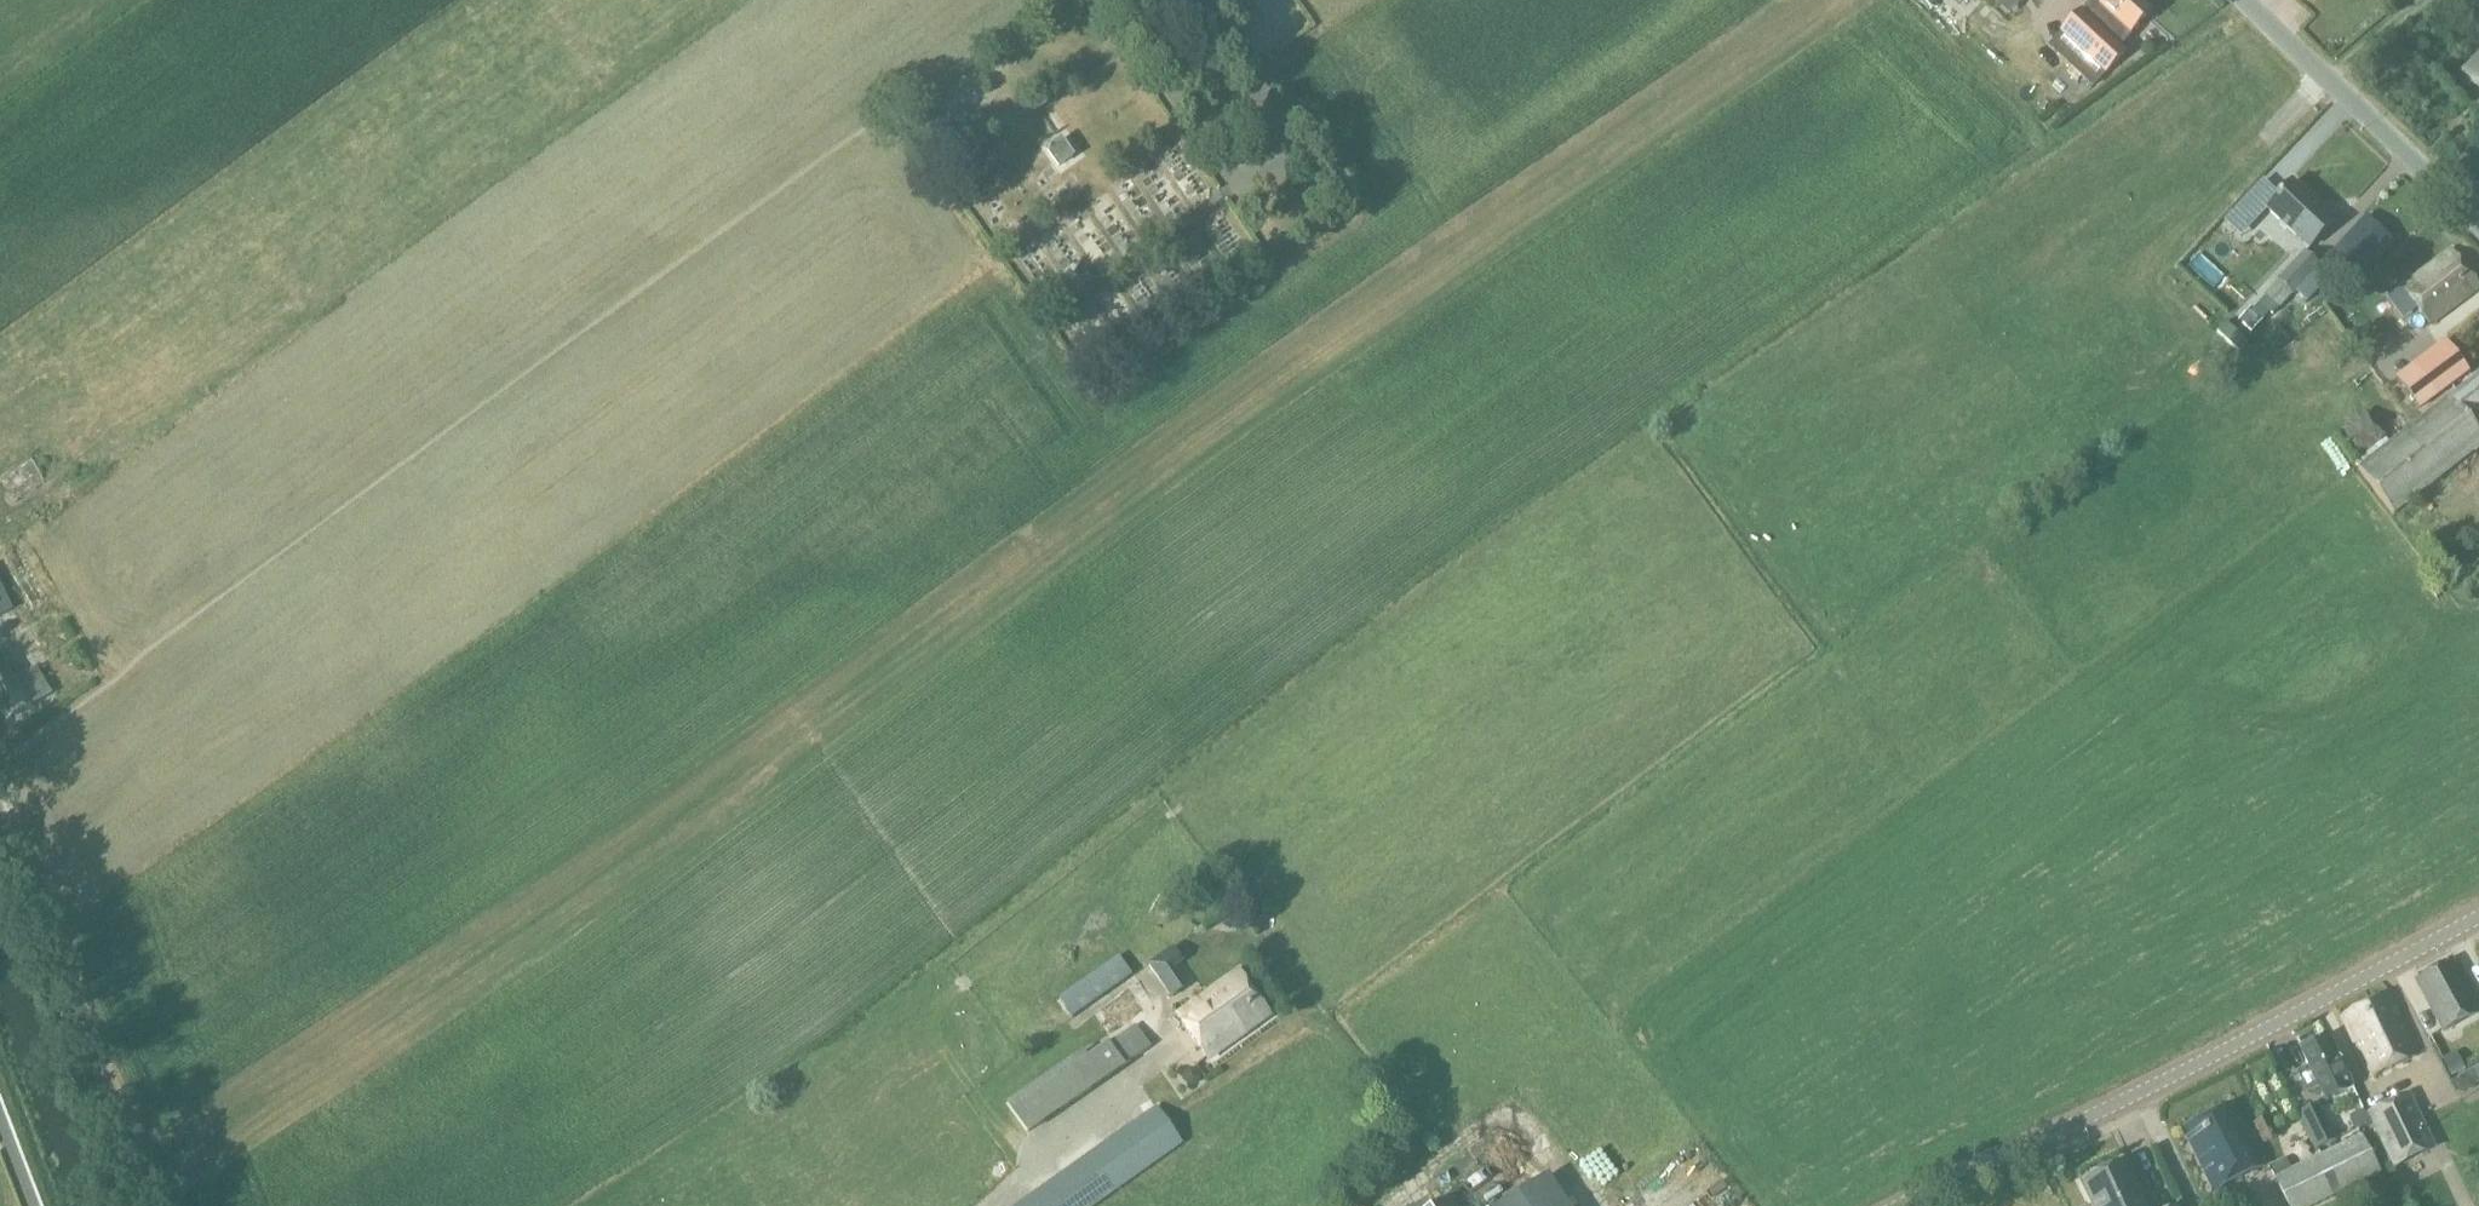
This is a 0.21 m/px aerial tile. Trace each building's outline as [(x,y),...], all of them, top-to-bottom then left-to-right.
[(1930,9),(1937,2),(1938,0),(1920,0),(1930,9)] [(2078,75),(2092,89),(2126,54),(2120,48),(2132,35),(2131,34),(2151,13),(2137,0),(2108,0),(2104,5),(2099,0),(2098,0),(2085,14),(2082,12),(2062,34),(2079,51),(2066,64),(2078,75)] [(2463,14),(2478,32),(2478,0),(2463,14)] [(2462,76),(2478,93),(2478,59),(2462,76)] [(1076,158),(1063,139),(1046,151),(1059,170),(1076,158)] [(2319,208),(2293,184),(2267,211),(2309,250),(2337,221),(2322,206),(2319,208)] [(2355,284),(2393,243),(2366,218),(2328,260),(2355,284)] [(2454,252),(2404,289),(2431,325),(2478,290),(2478,285),(2454,252)] [(2304,301),(2320,285),(2312,277),(2322,267),(2306,253),(2277,282),(2278,282),(2259,303),(2275,317),(2293,297),(2294,297),(2297,294),(2304,301)] [(2401,378),(2398,380),(2420,409),(2470,372),(2447,342),(2401,377),(2401,378)] [(2394,517),(2478,451),(2478,433),(2470,421),(2478,414),(2478,377),(2359,471),(2394,517)] [(2387,437),(2366,411),(2338,433),(2359,459),(2387,437)] [(11,536),(0,541),(0,566),(4,574),(25,563),(11,536)] [(0,579),(0,618),(15,611),(0,579)] [(8,722),(53,696),(37,668),(16,681),(0,653),(0,708),(8,722)] [(1075,1020),(1135,977),(1120,957),(1060,999),(1075,1020)] [(2443,1032),(2476,1014),(2449,965),(2416,983),(2443,1032)] [(1240,973),(1178,1017),(1209,1061),(1271,1017),(1240,973)] [(2344,1017),(2374,1078),(2417,1057),(2387,996),(2344,1017)] [(1028,1134),(1152,1049),(1137,1027),(1089,1059),(1085,1053),(1009,1105),(1028,1134)] [(2339,1057),(2333,1060),(2324,1042),(2302,1053),(2320,1089),(2321,1089),(2327,1101),(2353,1088),(2339,1057)] [(2351,1080),(2361,1076),(2350,1050),(2339,1054),(2351,1080)] [(2466,1070),(2457,1053),(2442,1060),(2451,1077),(2466,1070)] [(2282,1058),(2273,1062),(2284,1085),(2294,1080),(2282,1058)] [(2437,1150),(2410,1094),(2368,1114),(2366,1110),(2348,1119),(2356,1135),(2373,1127),(2395,1170),(2437,1150)] [(2318,1151),(2338,1141),(2319,1105),(2300,1115),(2318,1151)] [(2232,1107),(2183,1132),(2215,1193),(2263,1168),(2232,1107)] [(1031,1199),(1021,1205),(1097,1205),(1183,1144),(1158,1108),(1031,1199)] [(2265,1143),(2278,1137),(2269,1118),(2256,1124),(2265,1143)] [(2382,1174),(2363,1135),(2291,1170),(2286,1159),(2269,1167),(2289,1205),(2318,1205),(2382,1174)] [(2125,1163),(2082,1184),(2092,1205),(2145,1205),(2125,1163)] [(1701,1201),(1716,1192),(1706,1175),(1691,1185),(1701,1201)] [(1549,1178),(1507,1205),(1568,1205),(1549,1178)] [(1440,1205),(1459,1205),(1454,1197),(1440,1205)]
